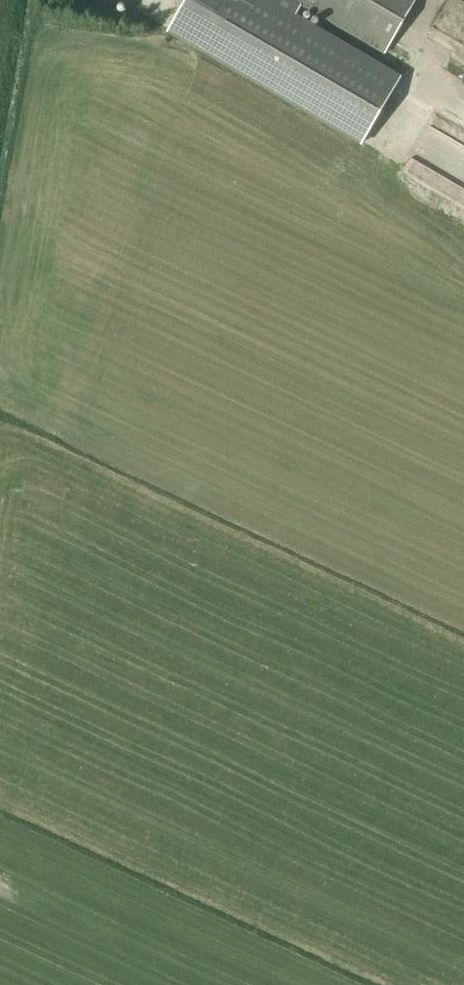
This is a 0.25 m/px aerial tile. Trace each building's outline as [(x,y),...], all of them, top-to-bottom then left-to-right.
[(167,34),(359,146),(372,123),(399,77),(295,18),(303,4),(385,52),(416,0),(187,0),(167,34)]
